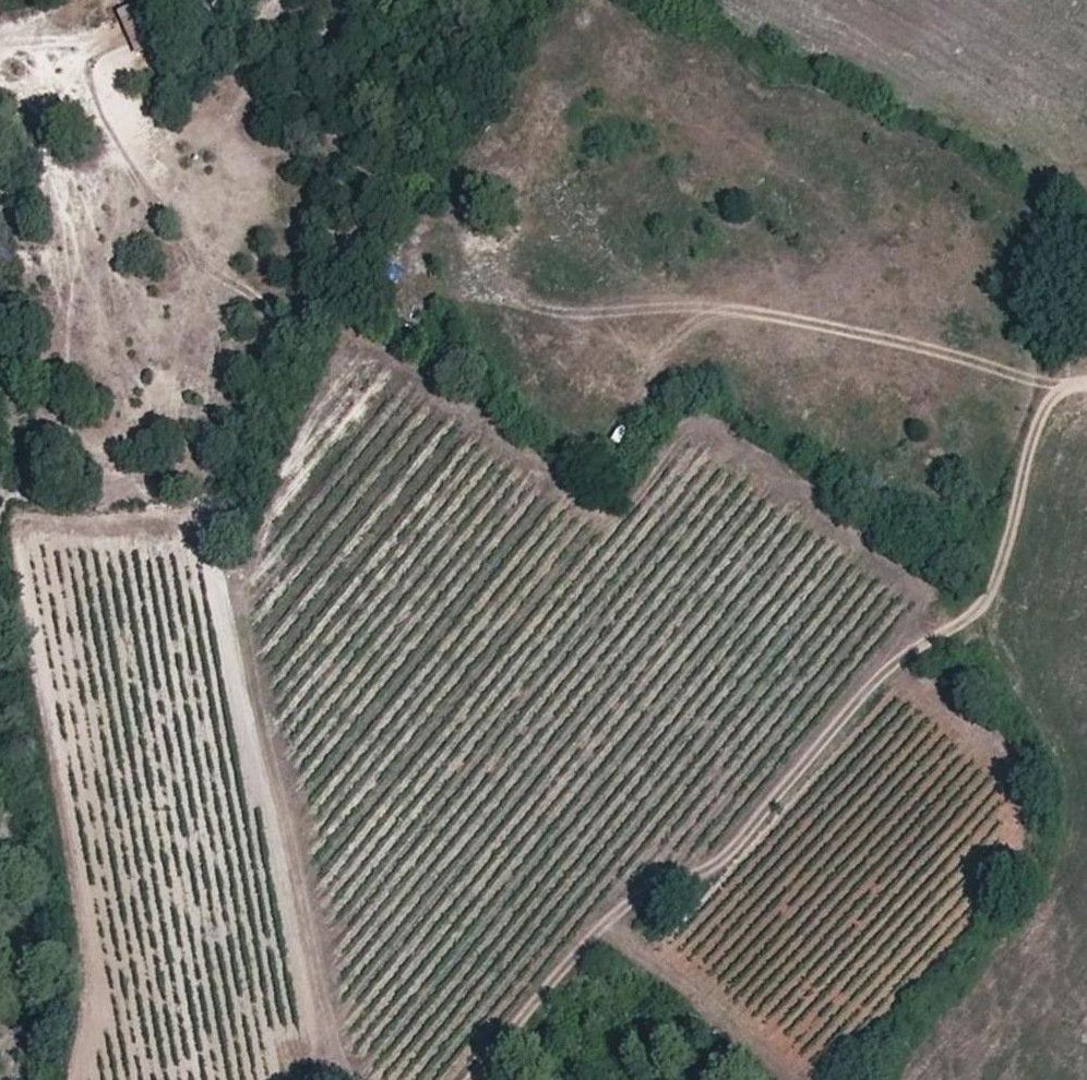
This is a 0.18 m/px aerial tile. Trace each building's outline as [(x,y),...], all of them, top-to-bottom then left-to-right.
[(139,64),(167,52),(145,2),(118,14),(139,64)]
